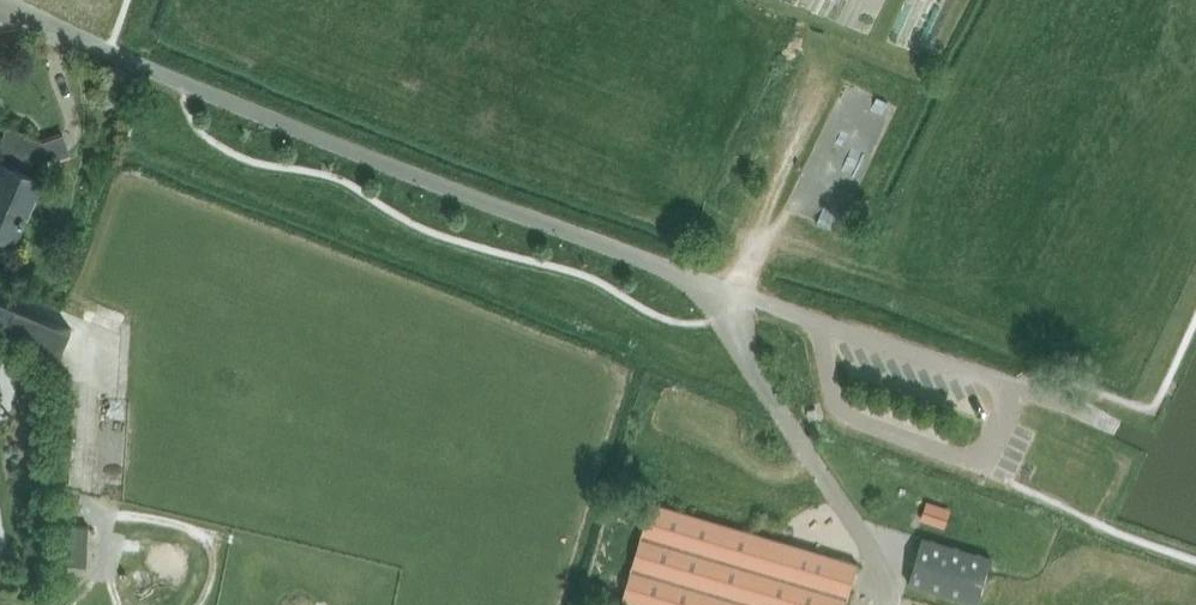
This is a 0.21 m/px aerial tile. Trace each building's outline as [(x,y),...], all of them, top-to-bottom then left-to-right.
[(42,180),(28,174),(31,168),(23,164),(35,138),(8,127),(0,144),(0,162),(4,164),(0,174),(0,233),(16,240),(42,180)] [(61,356),(71,330),(0,300),(0,331),(61,356)] [(931,498),(926,516),(948,523),(953,505),(931,498)] [(622,601),(634,604),(846,604),(858,564),(824,554),(790,544),(651,503),(644,527),(642,534),(622,601)] [(81,566),(83,526),(62,525),(60,565),(81,566)] [(991,558),(922,538),(909,584),(978,604),(991,558)] [(622,597),(604,592),(601,604),(620,604),(622,597)]
